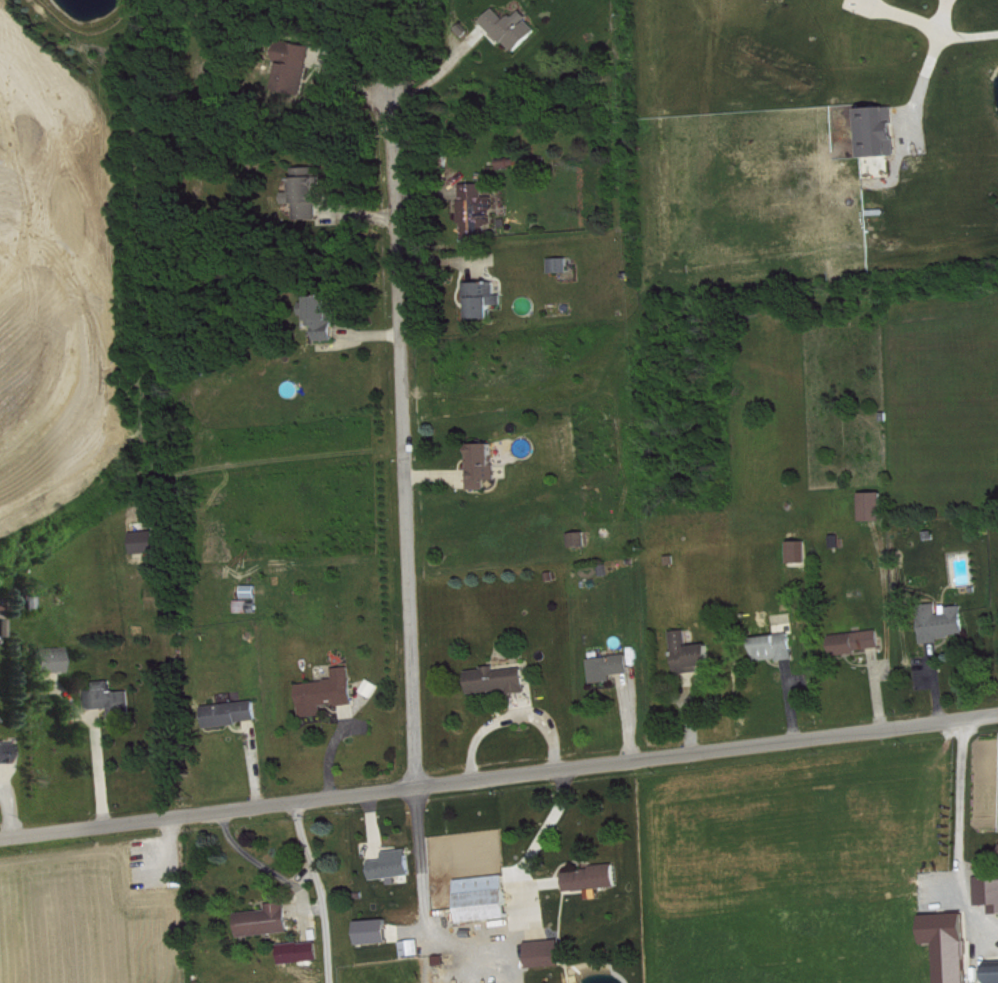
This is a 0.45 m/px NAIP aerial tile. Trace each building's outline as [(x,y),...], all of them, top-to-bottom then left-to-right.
[(518,52),(542,29),(524,9),(512,20),(500,8),(487,20),(518,52)] [(317,45),(292,40),(289,56),(287,56),(281,91),(308,95),(317,45)] [(866,156),(904,154),(902,121),(896,121),(895,106),(864,107),(866,156)] [(324,218),(322,166),(298,167),(299,190),(288,190),(289,203),(299,203),(300,219),(324,218)] [(490,209),(499,209),(498,196),(489,196),(489,182),(465,183),(467,237),(491,237),(490,209)] [(573,257),(555,258),(555,272),(574,272),(573,257)] [(472,318),(497,317),(497,304),(508,304),(507,294),(501,294),(501,281),(471,282),(472,318)] [(337,295),(313,296),(314,325),(320,325),(320,340),(338,340),(337,295)] [(491,489),(491,479),(500,479),(499,442),(473,443),(475,489),(491,489)] [(888,491),(868,492),(868,520),(889,519),(888,491)] [(161,552),(160,530),(138,531),(139,553),(161,552)] [(574,547),(591,545),(590,531),(573,533),(574,547)] [(262,584),(248,585),(248,598),(262,597),(262,584)] [(240,612),(262,612),(262,600),(240,601),(240,612)] [(967,605),(944,607),(944,606),(925,607),(928,640),(970,637),(967,605)] [(681,673),(705,671),(704,666),(716,665),(714,643),(693,645),(691,629),(676,630),(681,673)] [(836,634),(838,654),(886,649),(884,629),(836,634)] [(798,658),(795,633),(757,636),(760,661),(798,658)] [(68,672),(68,648),(40,649),(41,673),(68,672)] [(597,683),(617,680),(616,675),(635,672),(632,653),(593,658),(597,683)] [(306,717),(329,715),(328,706),(358,703),(354,666),(337,667),(339,679),(303,683),(306,717)] [(528,667),(500,670),(500,666),(470,670),(473,695),(531,688),(528,667)] [(134,690),(116,691),(116,680),(99,680),(100,690),(91,690),(92,709),(114,708),(115,723),(136,721),(134,690)] [(260,700),(207,705),(210,727),(262,721),(260,700)] [(13,741),(0,742),(0,764),(14,764),(13,741)] [(416,875),(413,849),(390,851),(390,858),(374,860),(376,879),(416,875)] [(621,887),(620,865),(569,868),(570,890),(621,887)] [(980,877),(981,904),(995,904),(996,913),(997,913),(997,876),(980,877)] [(293,931),(290,901),(271,903),(271,909),(240,912),(242,936),(293,931)] [(929,943),(942,943),(943,982),(973,982),(970,913),(928,914),(929,943)] [(407,956),(425,954),(424,939),(405,940),(407,956)] [(532,940),(533,966),(567,965),(566,939),(532,940)] [(323,960),(322,941),(304,942),(305,961),(323,960)]
